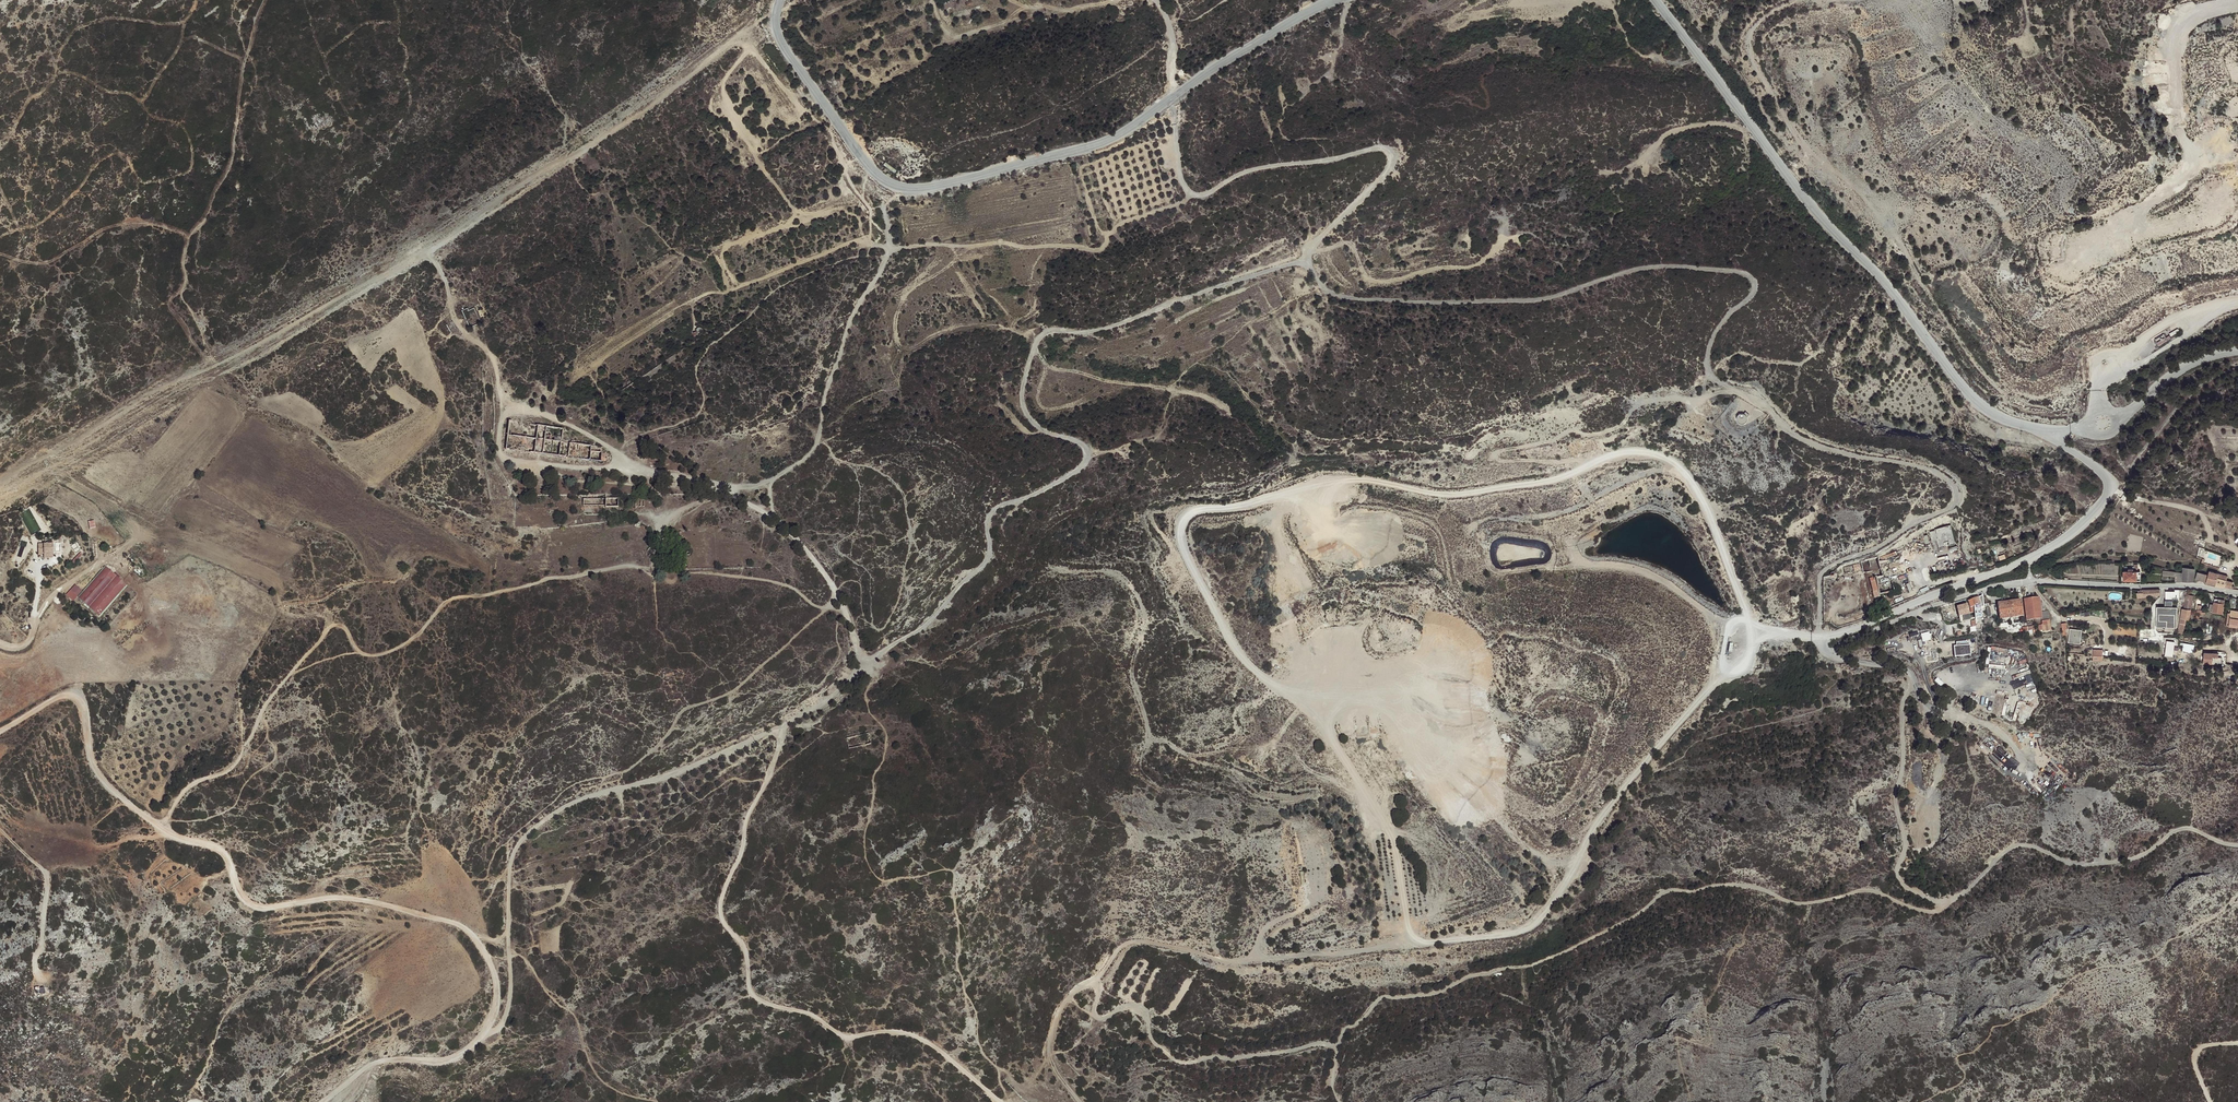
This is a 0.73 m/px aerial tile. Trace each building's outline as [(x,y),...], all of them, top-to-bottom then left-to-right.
[(698,335),(701,334),(701,331),(702,329),(702,327),(701,326),(699,325),(697,326),(696,327),(695,329),(696,331),(693,332),(694,336),(698,336),(698,335)] [(2179,330),(2172,334),(2173,339),(2182,334),(2179,330)] [(1739,413),(1738,422),(1748,422),(1748,413),(1739,413)] [(523,445),(523,449),(543,451),(544,439),(542,439),(542,435),(547,436),(548,431),(551,432),(552,427),(528,424),(527,436),(521,435),(520,445),(523,445)] [(607,506),(619,506),(618,498),(607,499),(607,506)] [(1952,525),(1931,530),(1935,549),(1956,544),(1952,525)] [(1878,529),(1864,532),(1868,545),(1881,541),(1878,529)] [(53,538),(38,538),(38,559),(53,559),(53,538)] [(1883,584),(1878,587),(1880,595),(1895,592),(1894,583),(1892,575),(1889,561),(1879,563),(1878,558),(1861,561),(1864,574),(1881,570),(1883,578),(1882,578),(1883,584)] [(104,565),(77,596),(102,618),(129,587),(104,565)] [(2195,570),(2183,569),(2182,573),(2183,582),(2195,583),(2195,570)] [(2123,581),(2137,581),(2137,574),(2137,573),(2134,573),(2124,572),(2123,572),(2123,581)] [(2211,572),(2210,577),(2208,584),(2214,586),(2215,587),(2224,588),(2228,577),(2211,572)] [(2201,582),(2208,584),(2210,577),(2198,574),(2197,581),(2201,582)] [(1858,586),(1860,598),(1867,593),(1864,585),(1858,586)] [(1878,587),(1871,591),(1873,598),(1880,597),(1880,595),(1878,587)] [(2160,591),(2143,591),(2143,593),(2138,594),(2138,599),(2157,597),(2160,596),(2160,591)] [(2187,597),(2183,611),(2190,612),(2193,602),(2193,599),(2187,597)] [(2025,601),(2028,621),(2041,620),(2039,599),(2025,601)] [(2023,616),(2021,601),(2009,603),(1998,606),(2000,620),(2023,616)] [(2214,606),(2213,612),(2213,613),(2223,616),(2225,606),(2219,604),(2215,603),(2214,606)] [(1970,617),(1968,607),(1966,608),(1958,609),(1960,619),(1970,617)] [(2231,608),(2229,624),(2237,625),(2237,609),(2231,608)] [(2176,609),(2156,609),(2156,629),(2176,629),(2176,609)] [(2181,621),(2185,623),(2188,623),(2190,612),(2183,611),(2181,621)] [(2183,635),(2185,623),(2181,621),(2180,625),(2179,625),(2177,634),(2183,635)] [(2082,644),(2083,629),(2071,628),(2070,643),(2082,644)] [(1930,631),(1922,633),(1923,639),(1919,640),(1920,645),(1933,642),(1930,631)] [(2178,656),(2178,637),(2166,637),(2167,656),(2178,656)] [(1958,641),(1958,645),(1955,645),(1956,656),(1971,655),(1970,640),(1958,641)] [(2194,652),(2196,644),(2185,642),(2184,650),(2194,652)] [(2001,657),(2008,657),(2009,648),(1990,647),(1990,663),(2001,663),(2001,657)] [(2094,660),(2104,660),(2104,648),(2094,648),(2094,660)] [(2204,650),(2203,662),(2218,662),(2218,656),(2213,655),(2213,651),(2204,650)] [(868,733),(847,738),(849,748),(871,743),(868,733)]
